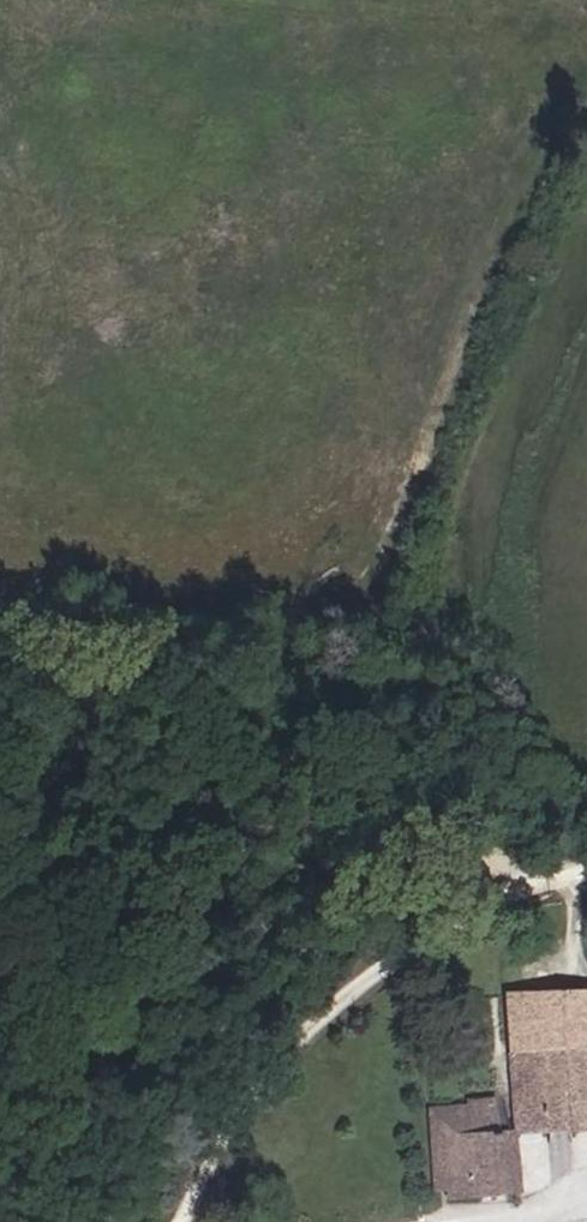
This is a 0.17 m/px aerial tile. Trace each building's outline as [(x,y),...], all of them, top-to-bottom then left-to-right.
[(497,939),(504,1000),(542,994),(533,935),(497,939)] [(586,1026),(586,988),(575,989),(581,1026),(586,1026)] [(575,989),(542,994),(504,1000),(516,1098),(520,1135),(586,1129),(586,1026),(581,1026),(575,989)] [(469,1102),(468,1108),(469,1122),(446,1124),(452,1192),(453,1199),(521,1192),(512,1130),(503,1131),(499,1099),(469,1102)] [(469,1122),(468,1108),(431,1113),(439,1194),(452,1192),(446,1124),(469,1122)]
